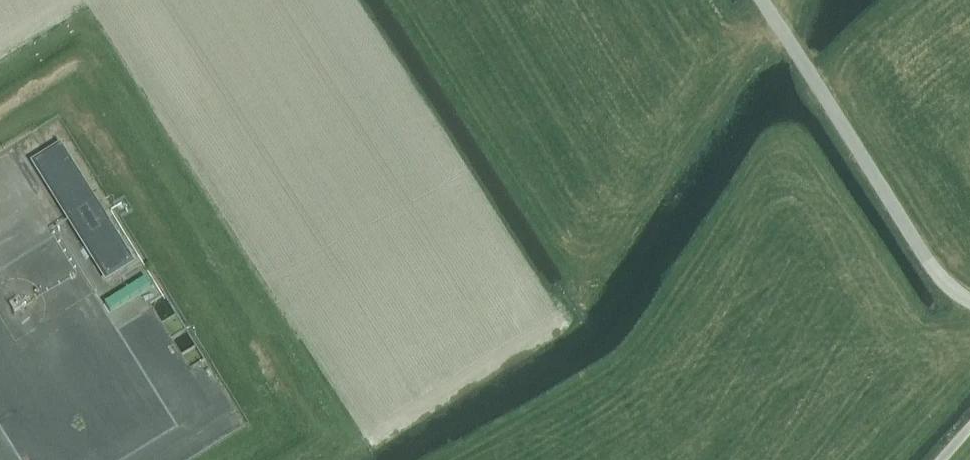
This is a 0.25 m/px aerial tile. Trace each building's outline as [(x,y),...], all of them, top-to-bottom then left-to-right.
[(137,264),(61,145),(31,164),(107,283),(137,264)] [(98,302),(107,317),(156,286),(147,271),(98,302)]
